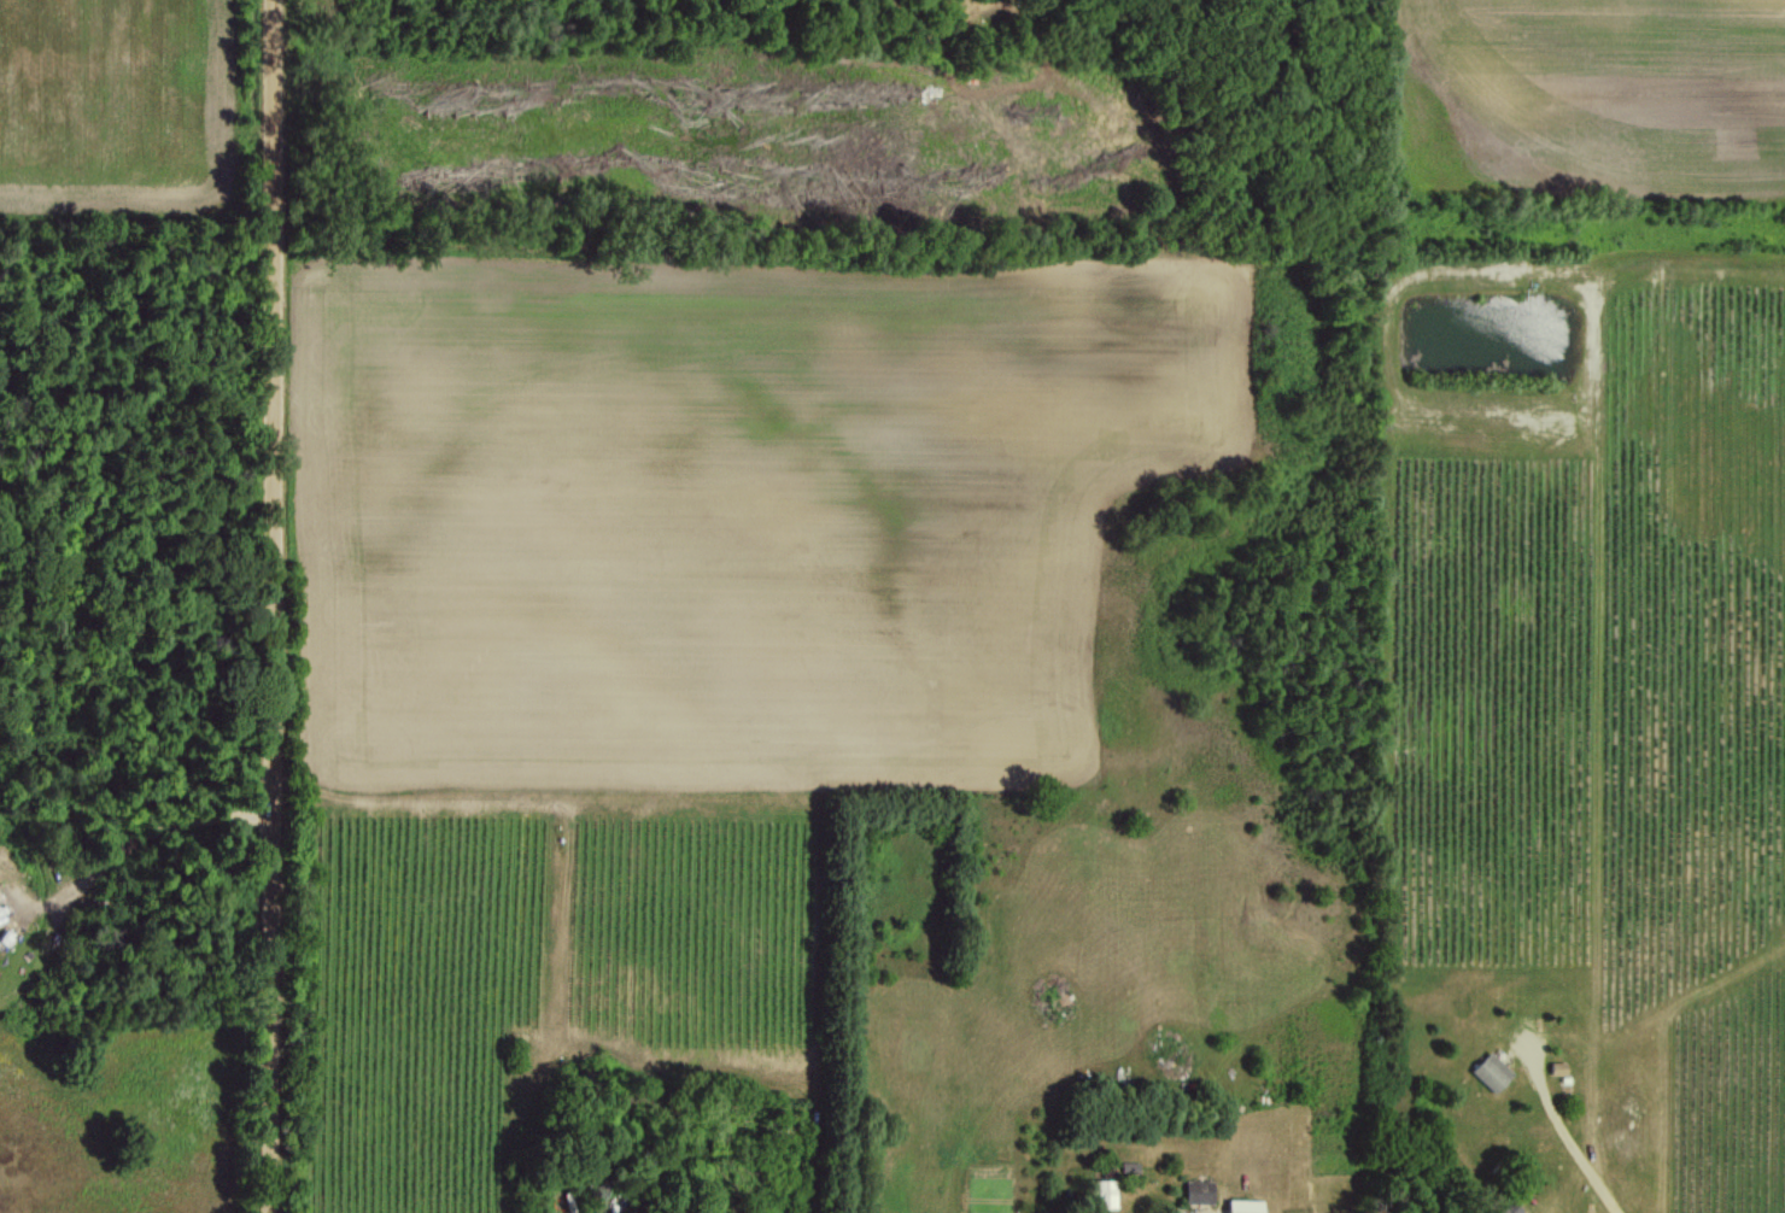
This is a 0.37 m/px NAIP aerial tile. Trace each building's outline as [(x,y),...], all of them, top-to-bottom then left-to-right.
[(1513,1074),(1489,1052),(1471,1071),(1495,1093),(1513,1074)] [(1140,1161),(1122,1161),(1122,1171),(1139,1171),(1140,1161)] [(1115,1208),(1116,1180),(1095,1180),(1095,1208),(1115,1208)] [(1213,1203),(1214,1180),(1186,1180),(1186,1203),(1213,1203)] [(1228,1200),(1228,1212),(1262,1212),(1263,1200),(1228,1200)] [(1520,1209),(1508,1200),(1499,1212),(1518,1212),(1520,1209)]
